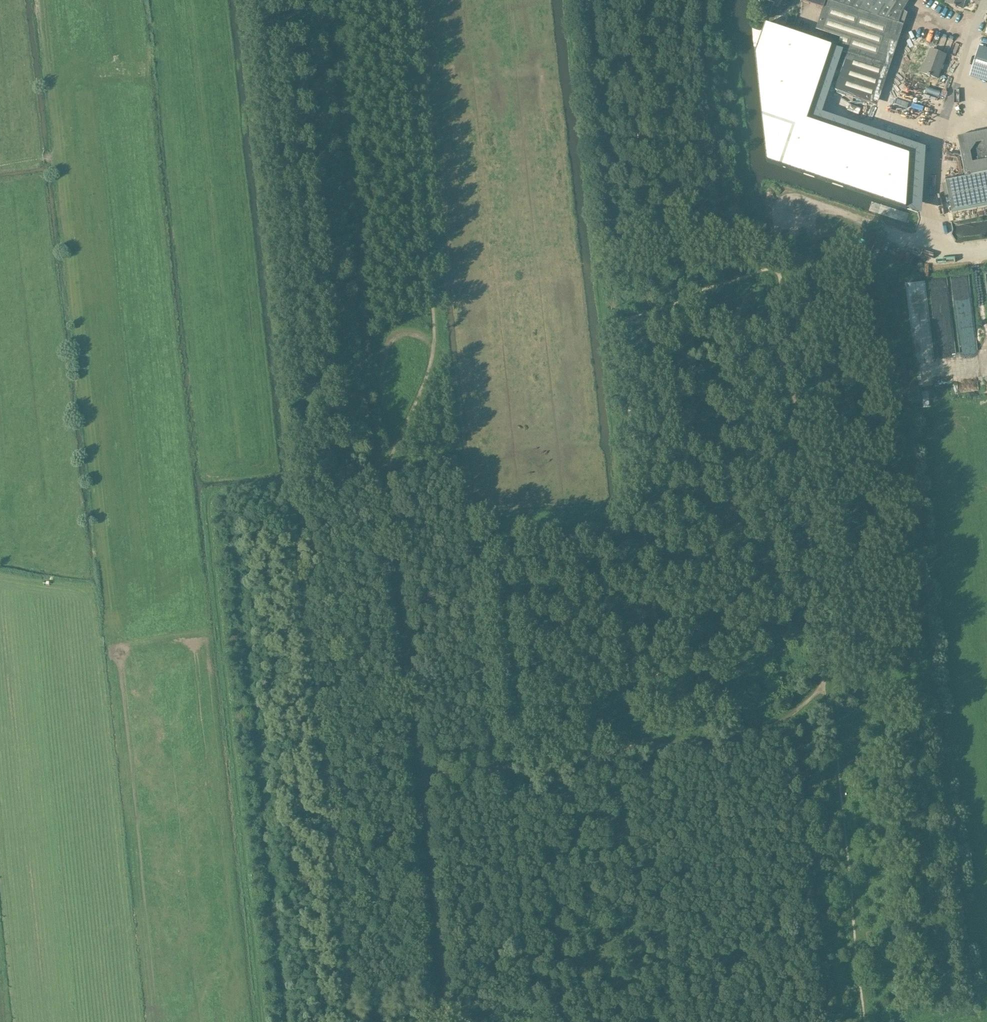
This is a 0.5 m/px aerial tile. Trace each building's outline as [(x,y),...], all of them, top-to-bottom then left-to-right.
[(802,1),(823,8),(816,31),(839,39),(835,52),(846,56),(834,91),(853,97),(870,103),(897,22),(899,23),(903,12),(910,0),(802,0),(802,1)] [(965,0),(947,0),(946,3),(962,9),(965,0)] [(928,49),(930,42),(917,37),(915,44),(928,49)] [(980,47),(970,78),(986,84),(986,49),(980,47)] [(825,72),(754,50),(770,162),(907,207),(903,164),(804,129),(825,72)] [(937,78),(946,55),(931,50),(926,64),(923,63),(920,72),(937,78)] [(966,177),(986,172),(986,131),(958,137),(966,177)] [(966,177),(966,178),(946,182),(952,212),(986,205),(986,172),(966,177)]
